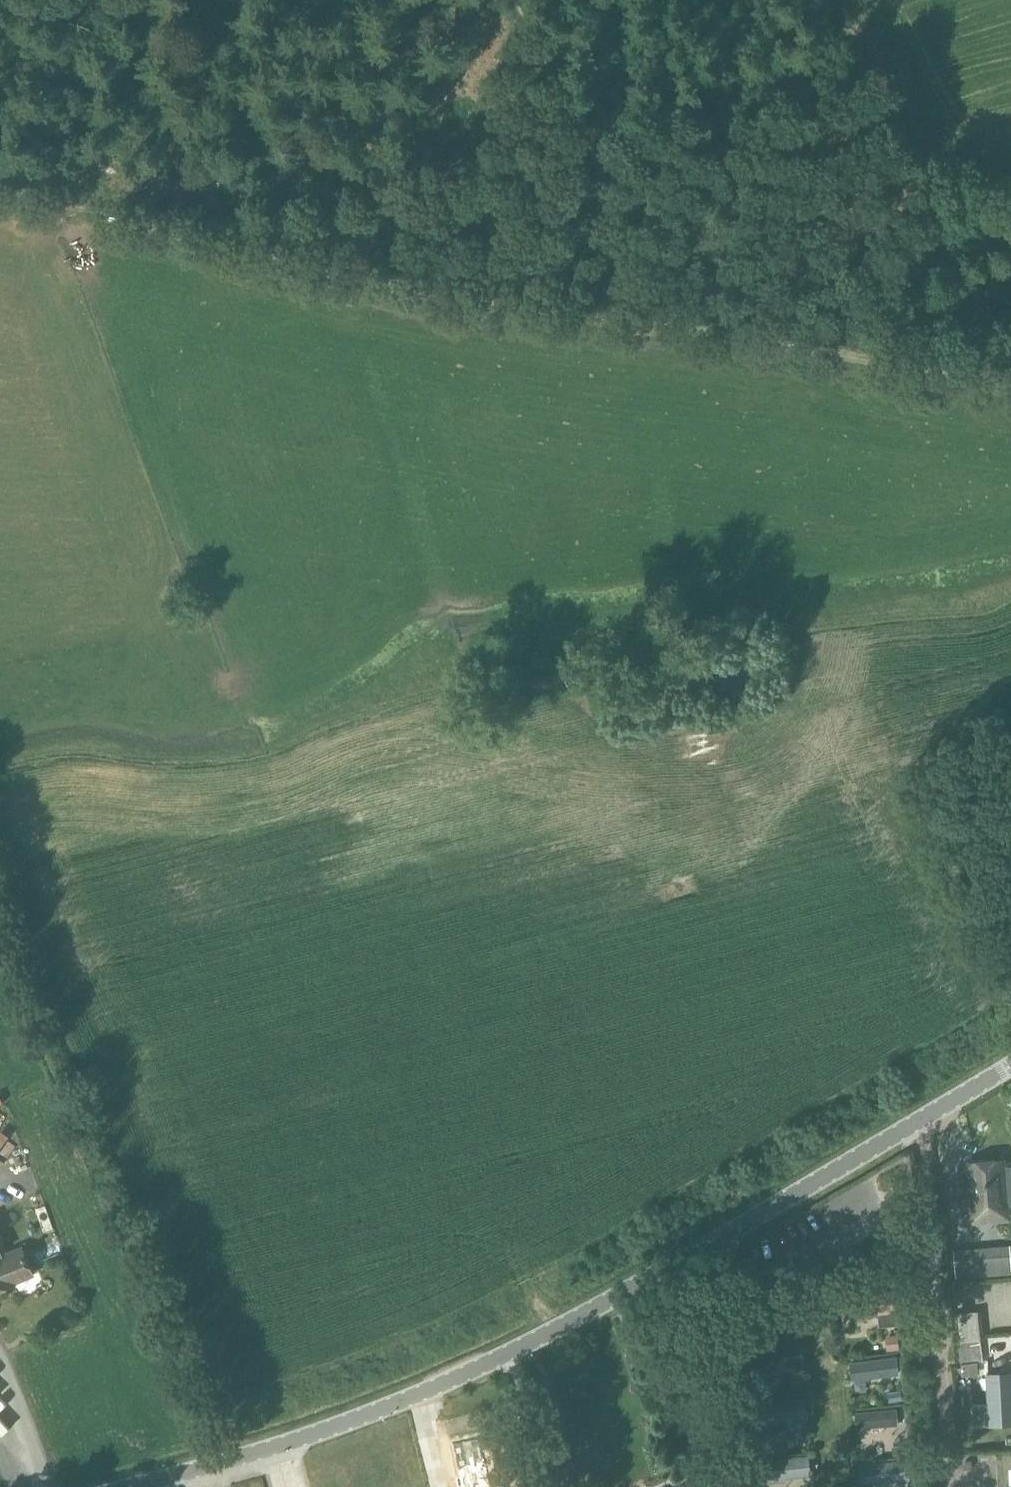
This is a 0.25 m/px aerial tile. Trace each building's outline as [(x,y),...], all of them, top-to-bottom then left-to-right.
[(1004,1164),(1003,1160),(968,1163),(969,1167),(960,1168),(963,1212),(1010,1208),(1010,1164),(1004,1164)] [(0,1243),(0,1288),(17,1281),(14,1276),(31,1269),(23,1248),(5,1256),(0,1243)] [(965,1254),(966,1276),(1010,1273),(1010,1251),(965,1254)] [(844,1317),(896,1313),(894,1291),(842,1296),(844,1317)] [(981,1336),(978,1310),(957,1312),(960,1338),(981,1336)] [(983,1361),(981,1336),(960,1338),(961,1347),(958,1347),(960,1363),(983,1361)] [(897,1357),(850,1363),(852,1381),(899,1375),(897,1357)] [(974,1383),(972,1362),(954,1364),(956,1384),(974,1383)] [(974,1407),(975,1422),(991,1422),(991,1424),(1010,1423),(1010,1374),(988,1375),(989,1406),(974,1407)] [(806,1397),(756,1403),(758,1423),(808,1418),(806,1397)] [(897,1409),(856,1412),(858,1428),(898,1425),(897,1409)] [(451,1444),(461,1486),(490,1486),(479,1437),(451,1444)] [(785,1478),(811,1475),(809,1455),(761,1460),(763,1483),(785,1481),(785,1478)] [(909,1459),(859,1463),(861,1484),(910,1480),(909,1459)]
